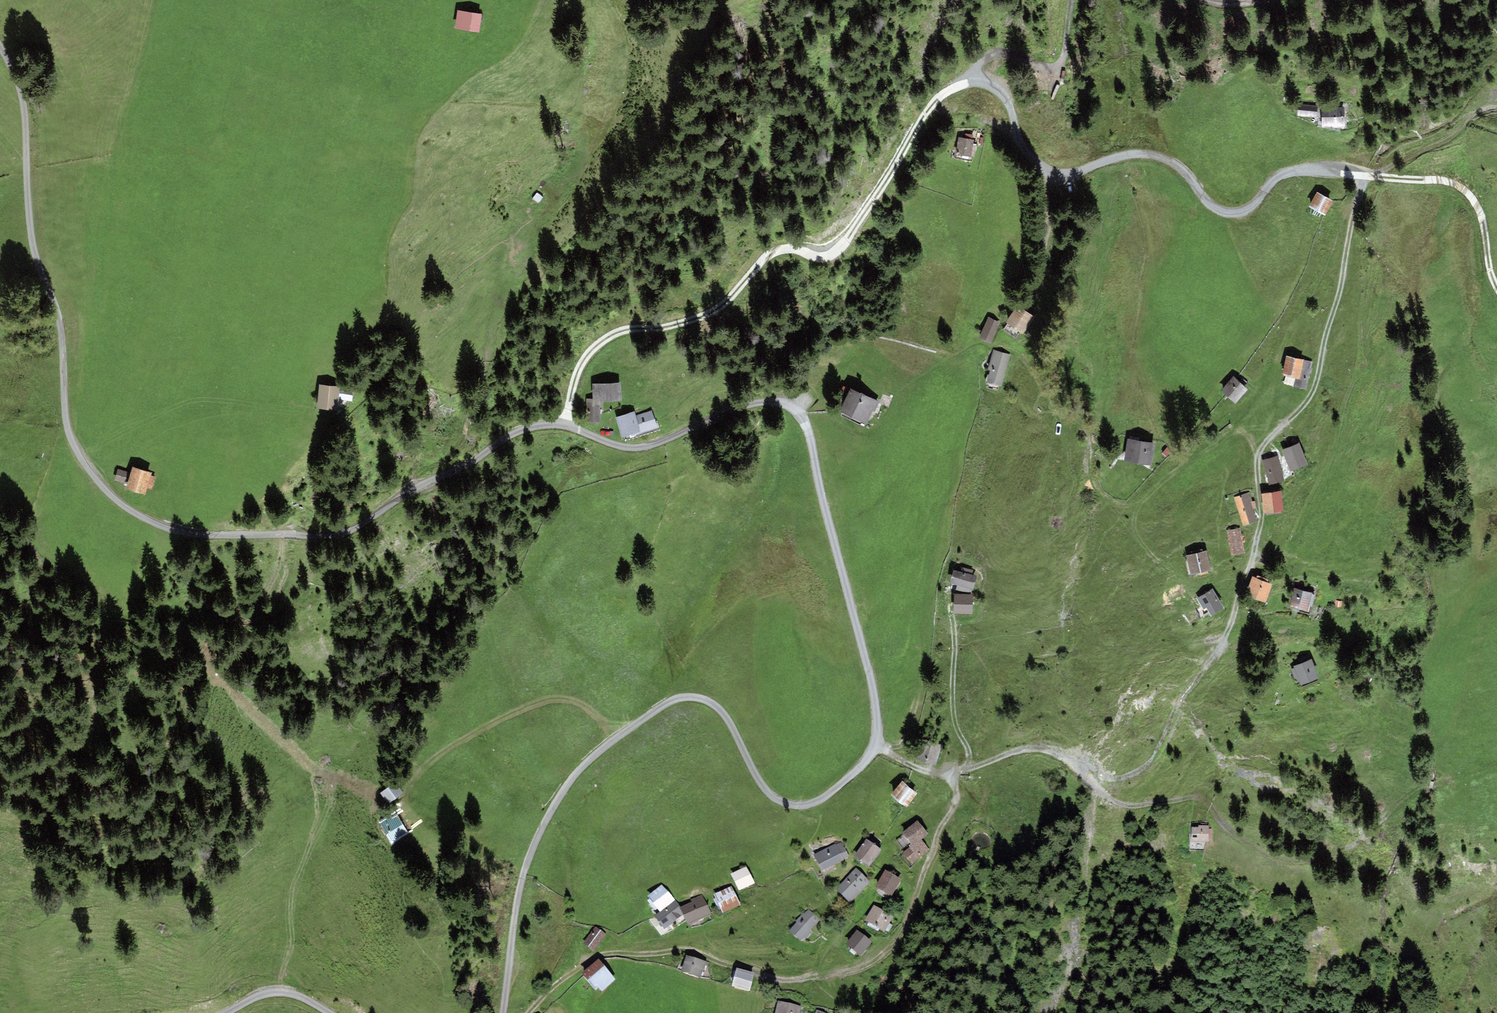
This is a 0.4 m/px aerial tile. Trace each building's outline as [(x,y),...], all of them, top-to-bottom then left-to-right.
[(481,14),(458,11),(456,29),(479,32),(481,14)] [(1297,117),(1317,117),(1318,104),(1298,104),(1297,117)] [(1322,108),(1322,128),(1345,127),(1345,108),(1322,108)] [(971,157),(974,140),(958,138),(955,154),(971,157)] [(1325,215),(1332,200),(1316,192),(1309,207),(1325,215)] [(1024,334),(1035,317),(1018,306),(1006,322),(1024,334)] [(1000,322),(988,317),(978,338),(991,344),(1000,322)] [(1002,386),(1010,355),(995,351),(993,350),(988,370),(990,371),(987,383),(1002,386)] [(1312,361),(1286,356),(1282,374),(1308,380),(1312,361)] [(1235,404),(1247,389),(1233,377),(1220,392),(1235,404)] [(621,383),(592,383),(593,399),(600,400),(600,402),(622,401),(621,383)] [(339,387),(320,385),(317,408),(336,410),(339,387)] [(850,388),(839,412),(866,424),(873,411),(875,412),(879,401),(877,401),(850,388)] [(600,402),(600,400),(593,399),(587,399),(587,423),(600,423),(600,402)] [(652,411),(636,416),(634,411),(616,417),(622,438),(629,435),(630,439),(658,430),(652,411)] [(1128,439),(1124,461),(1151,465),(1154,443),(1128,439)] [(1299,443),(1282,450),(1290,472),(1308,465),(1299,443)] [(1262,460),(1269,486),(1285,481),(1278,456),(1262,460)] [(151,476),(152,473),(132,467),(131,472),(118,469),(115,481),(127,484),(126,489),(146,495),(147,488),(152,490),(156,477),(151,476)] [(1250,492),(1247,493),(1234,497),(1243,526),(1256,522),(1250,502),(1253,501),(1250,492)] [(1264,513),(1284,511),(1281,492),(1262,494),(1264,513)] [(1240,528),(1226,530),(1232,556),(1245,553),(1240,528)] [(1191,576),(1211,570),(1206,550),(1186,556),(1191,576)] [(973,590),(977,576),(972,575),(961,572),(954,570),(950,584),(973,590)] [(1273,584),(1268,583),(1269,579),(1257,575),(1256,578),(1252,577),(1245,596),(1266,603),(1273,584)] [(1314,594),(1293,588),(1288,606),(1309,612),(1314,594)] [(1225,608),(1213,589),(1197,598),(1203,609),(1207,607),(1212,616),(1225,608)] [(973,595),(953,594),(953,613),(972,613),(973,595)] [(1312,661),(1294,667),(1301,686),(1318,679),(1312,661)] [(907,808),(917,793),(902,781),(891,796),(907,808)] [(395,782),(380,793),(388,804),(403,794),(395,782)] [(392,842),(408,832),(396,814),(381,823),(392,842)] [(911,845),(903,851),(913,863),(929,849),(921,840),(929,834),(918,820),(902,833),(911,845)] [(1209,822),(1193,822),(1192,837),(1209,837),(1209,822)] [(869,866),(882,850),(868,838),(854,855),(869,866)] [(814,854),(822,871),(844,860),(843,858),(848,856),(842,842),(837,845),(836,843),(814,854)] [(747,866),(731,874),(739,891),(755,883),(747,866)] [(850,902),(870,882),(857,869),(837,889),(850,902)] [(901,879),(885,869),(875,886),(891,896),(901,879)] [(660,912),(675,900),(662,884),(648,896),(660,912)] [(741,904),(731,885),(713,895),(723,913),(741,904)] [(681,907),(680,907),(683,914),(688,925),(712,914),(702,894),(691,899),(692,902),(681,907)] [(660,912),(654,916),(665,929),(683,914),(680,907),(681,907),(675,900),(660,912)] [(865,921),(885,932),(894,916),(873,905),(865,921)] [(809,931),(820,919),(809,909),(804,914),(803,913),(795,921),(797,922),(790,930),(800,940),(804,937),(806,938),(811,933),(809,931)] [(593,951),(606,934),(596,927),(583,944),(593,951)] [(862,955),(872,942),(856,930),(846,944),(862,955)] [(707,962),(686,955),(683,965),(681,972),(700,978),(703,971),(704,972),(707,962)] [(616,979),(599,959),(581,973),(594,988),(597,986),(602,991),(616,979)] [(754,972),(736,968),(732,986),(750,991),(754,972)] [(778,1001),(775,1012),(800,1012),(801,1006),(778,1001)]
